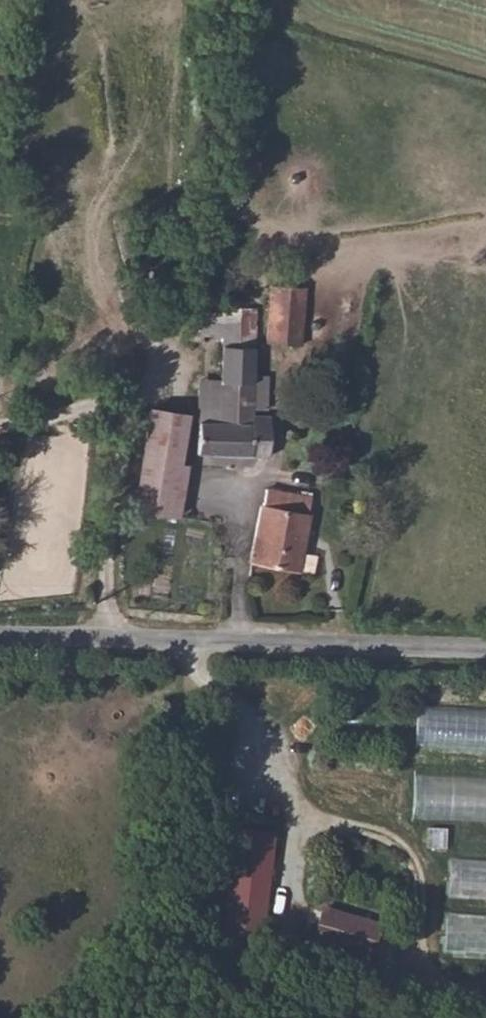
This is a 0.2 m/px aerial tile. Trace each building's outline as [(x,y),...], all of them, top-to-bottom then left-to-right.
[(273,284),(265,342),(300,346),(306,288),(273,284)] [(206,312),(186,340),(205,346),(206,338),(222,339),(222,394),(221,423),(200,421),(199,453),(267,457),(269,417),(258,416),(256,434),(251,434),(253,409),(267,410),(267,375),(253,374),(258,309),(225,308),(225,302),(213,302),(212,313),(206,312)] [(201,393),(200,421),(221,423),(222,394),(201,393)] [(171,515),(173,507),(180,466),(174,465),(181,414),(152,408),(135,508),(171,515)] [(308,496),(264,488),(250,560),(301,569),(310,513),(305,512),(308,496)] [(418,706),(416,744),(485,748),(485,710),(418,706)] [(407,771),(404,813),(485,817),(485,775),(407,771)] [(240,829),(229,929),(270,933),(280,834),(240,829)] [(328,910),(319,943),(376,957),(385,925),(328,910)] [(485,953),(485,914),(437,912),(435,950),(485,953)]
